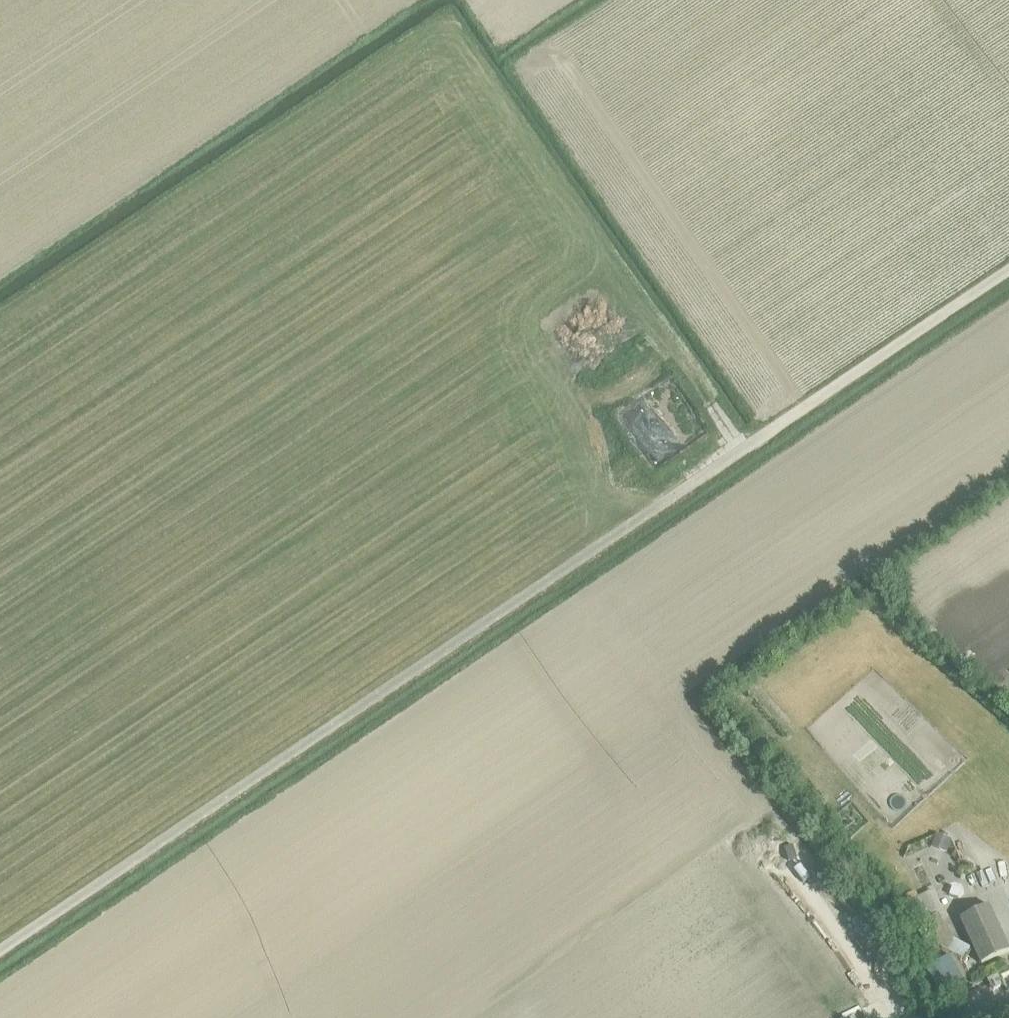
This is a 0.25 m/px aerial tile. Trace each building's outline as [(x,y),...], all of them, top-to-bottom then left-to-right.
[(936,835),(933,846),(946,851),(950,839),(936,835)] [(915,891),(906,895),(910,902),(918,897),(915,891)] [(981,964),(1008,951),(1008,950),(989,906),(960,919),(981,964)] [(937,914),(924,921),(930,932),(943,925),(937,914)] [(947,949),(946,950),(963,959),(969,949),(953,940),(947,949)] [(925,969),(939,993),(963,982),(949,957),(925,969)]
